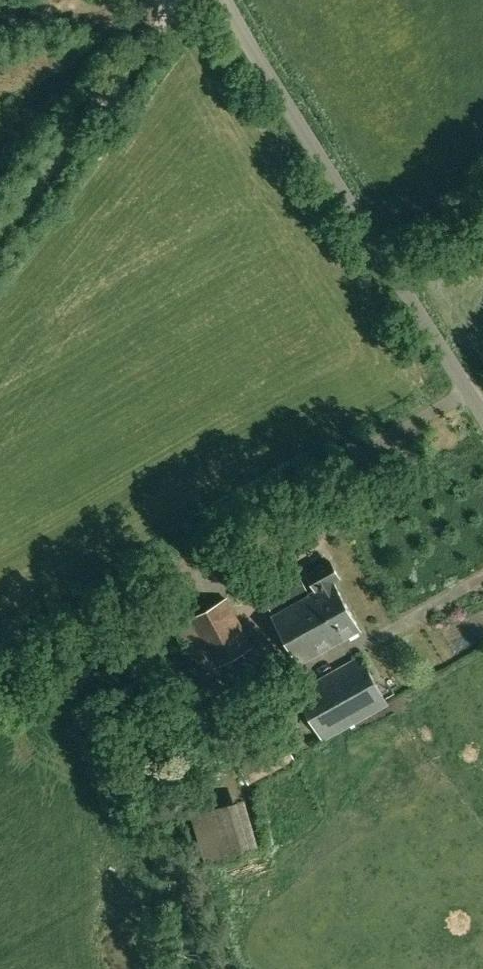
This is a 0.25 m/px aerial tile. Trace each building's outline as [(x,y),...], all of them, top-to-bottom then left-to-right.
[(272,615),(281,630),(342,596),(334,581),(340,578),(330,560),(307,573),(317,590),(272,615)] [(308,590),(299,576),(264,597),(272,611),(308,590)] [(342,596),(281,630),(300,663),(361,628),(342,596)] [(230,597),(175,626),(201,674),(256,644),(230,597)] [(323,739),(387,702),(360,655),(297,691),(323,739)] [(237,763),(249,784),(296,759),(285,739),(237,763)]
